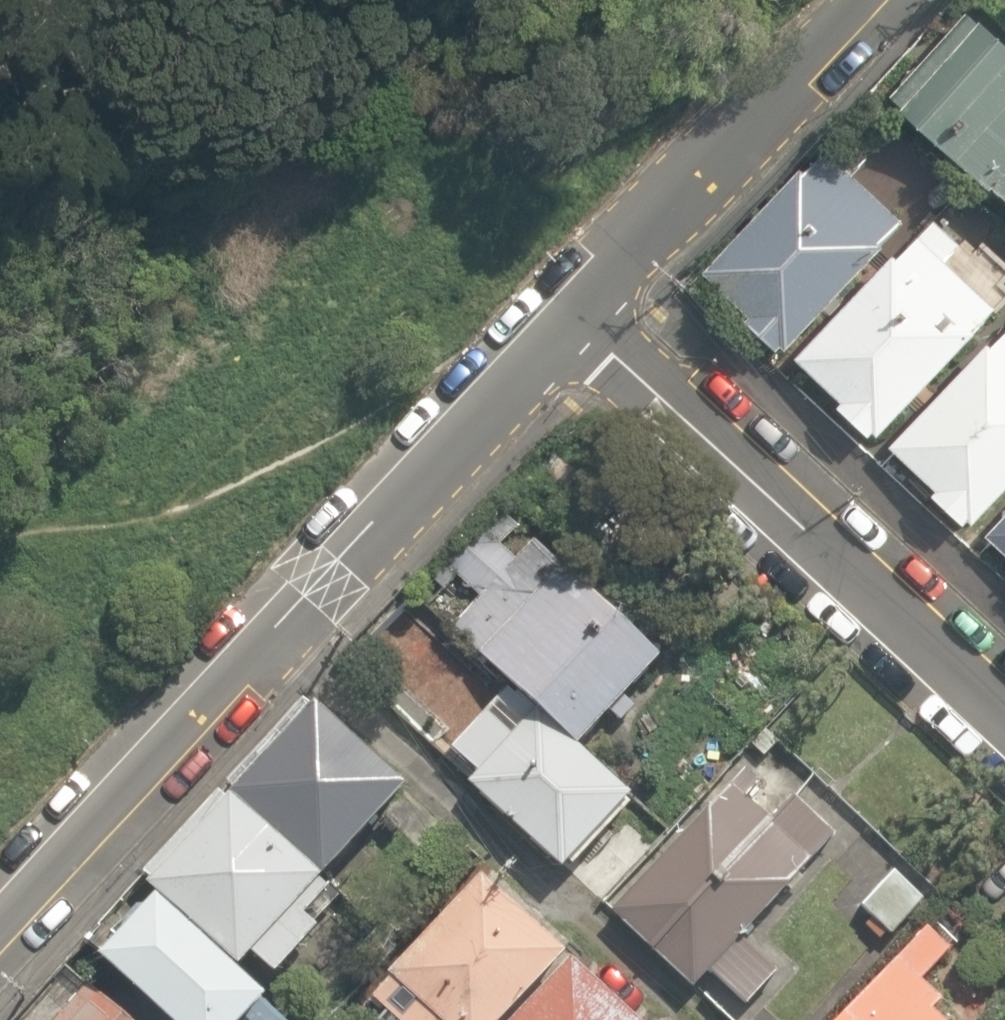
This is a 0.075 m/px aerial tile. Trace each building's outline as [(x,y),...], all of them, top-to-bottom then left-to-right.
[(890,97),(936,137),(917,159),(973,207),(992,185),(1004,197),(1004,41),(967,8),(890,97)] [(789,361),(917,227),(854,167),(840,182),(813,157),(704,272),(724,291),(709,308),(757,353),(768,341),(789,361)] [(943,220),(911,254),(906,249),(798,364),(883,445),(1004,316),(1004,304),(961,262),(973,249),(943,220)] [(1004,510),(1004,335),(898,448),(942,489),(934,497),(978,539),(1004,510)] [(513,682),(581,744),(612,710),(624,721),(637,707),(625,696),(663,655),(536,540),(519,558),(504,544),(521,525),(494,499),(438,556),(482,597),(453,628),(513,682)] [(993,541),(1004,552),(1004,528),(993,541)] [(481,772),(470,783),(565,869),(633,793),(581,744),(513,682),(454,746),(481,772)] [(233,792),(326,876),(410,785),(318,700),(315,703),(306,696),(227,780),(236,789),(233,792)] [(779,746),(767,731),(751,743),(763,759),(779,746)] [(745,769),(611,914),(694,991),(710,974),(748,1008),(779,975),(741,940),(835,836),(793,798),(773,822),(747,799),(762,785),(745,769)] [(153,878),(149,883),(243,967),(255,954),(278,974),(321,927),(307,916),(327,893),(333,897),(337,892),(322,879),(326,876),(233,792),(229,797),(221,790),(145,871),(153,878)] [(482,873),(389,973),(393,976),(373,996),(389,1011),(380,1019),(503,1019),(567,950),(482,873)] [(892,938),(926,902),(895,873),(862,909),(892,938)] [(102,955),(170,1019),(287,1019),(267,1002),(272,998),(159,896),(149,907),(140,906),(126,921),(125,931),(102,955)] [(838,1019),(943,1019),(934,1011),(943,1002),(921,981),(951,951),(927,928),(838,1019)] [(572,958),(513,1019),(642,1019),(572,958)] [(56,1019),(133,1019),(91,982),(56,1019)]
